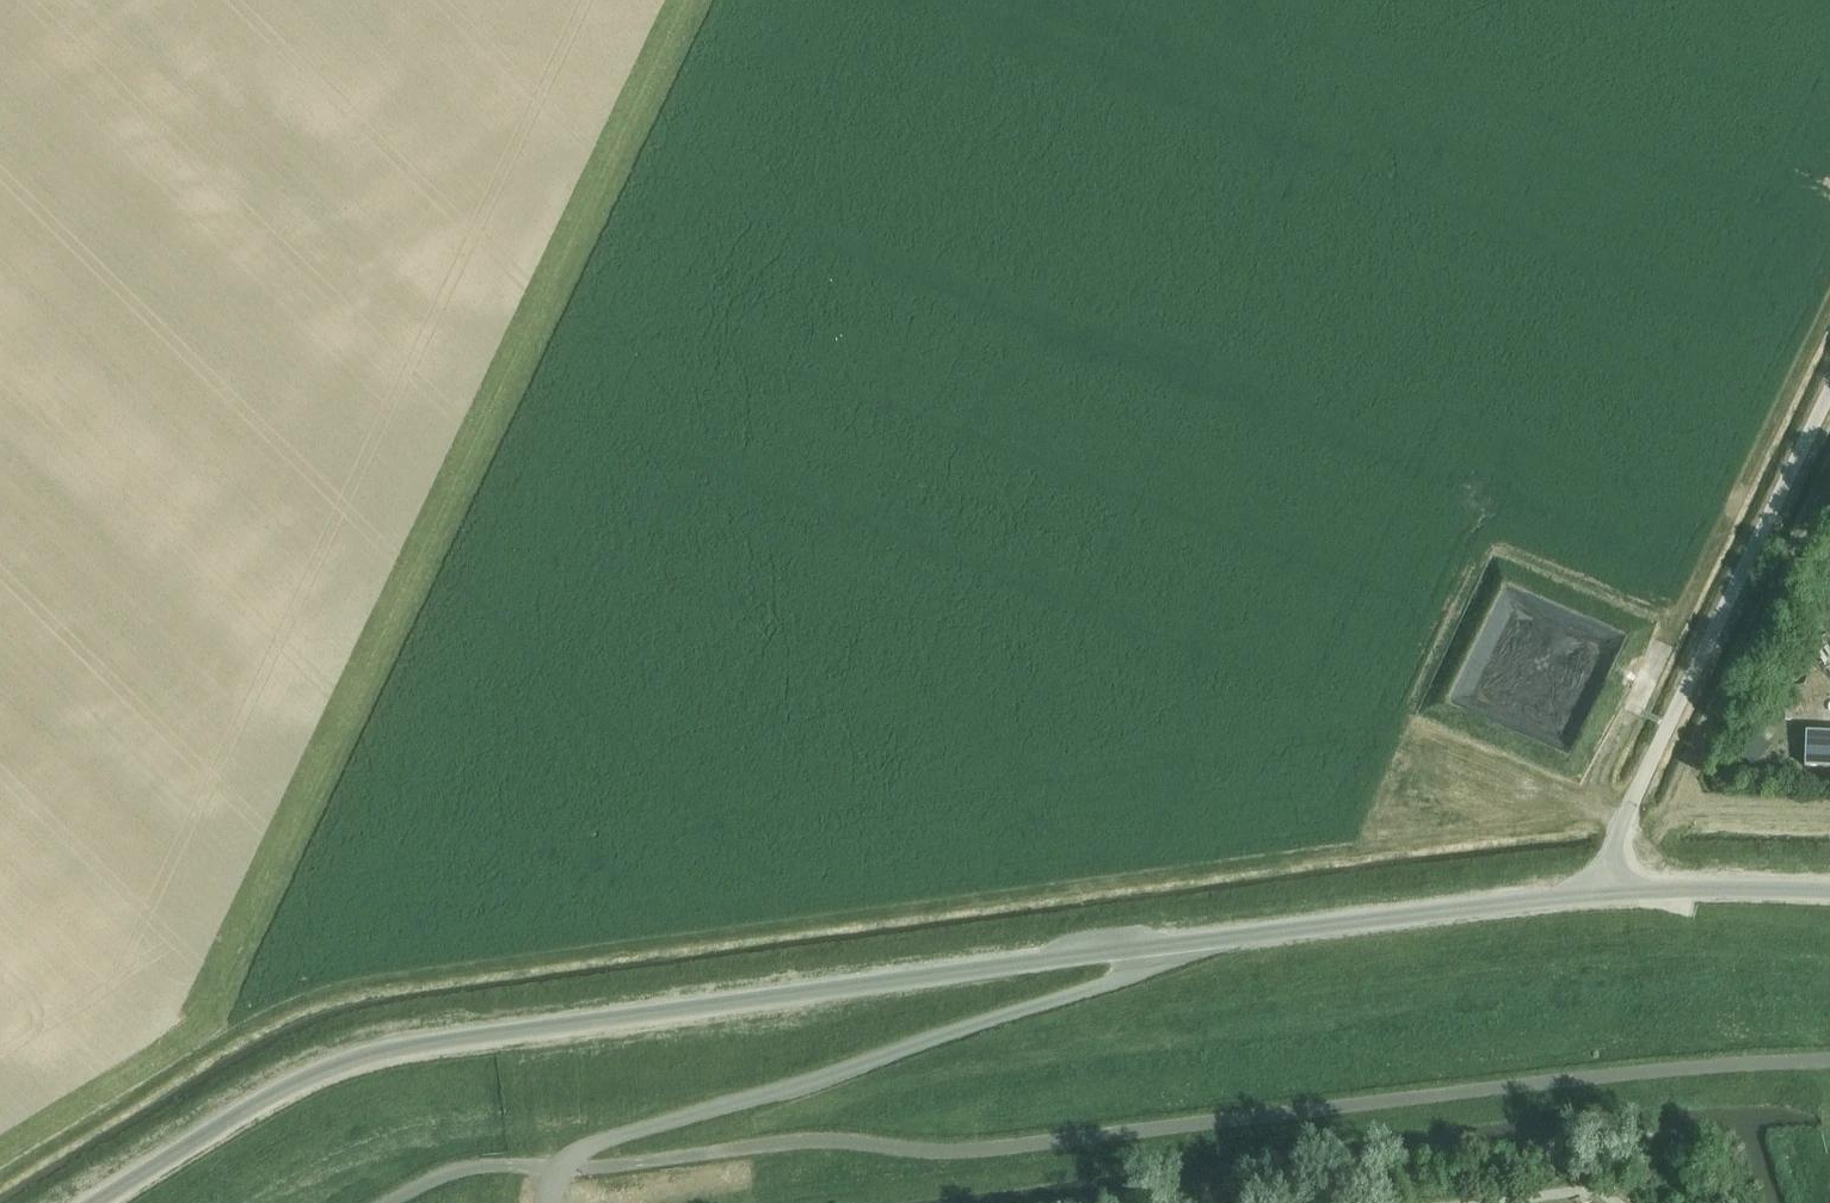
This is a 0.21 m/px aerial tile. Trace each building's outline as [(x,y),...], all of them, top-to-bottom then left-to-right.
[(1806,734),(1805,768),(1829,769),(1829,735),(1806,734)]
